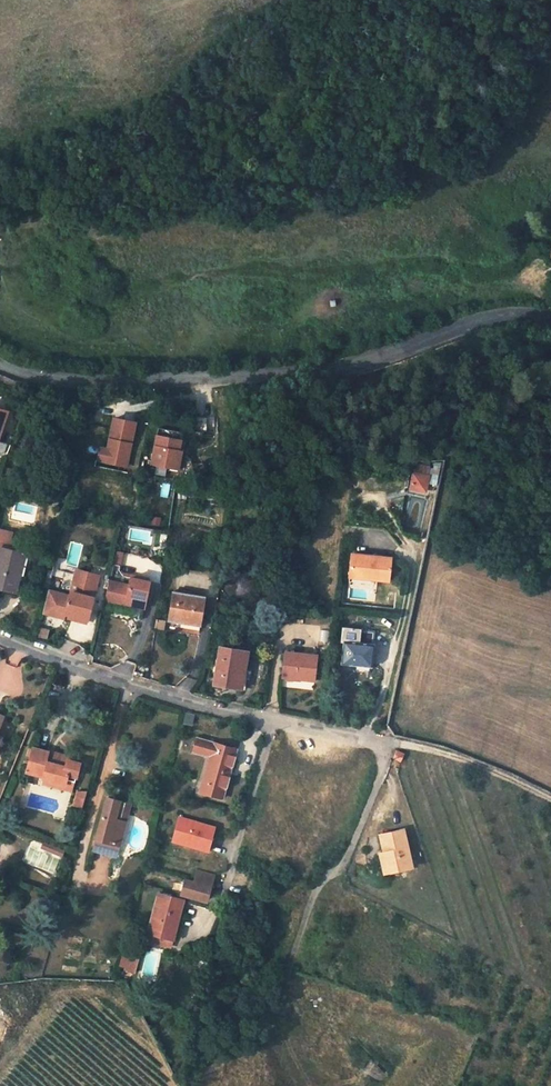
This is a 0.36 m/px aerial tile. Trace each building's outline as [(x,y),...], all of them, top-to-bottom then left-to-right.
[(13,207),(15,195),(0,193),(0,205),(13,207)] [(0,412),(0,435),(8,415),(0,412)] [(206,432),(206,417),(191,417),(191,432),(206,432)] [(126,467),(135,423),(114,418),(108,450),(105,463),(126,467)] [(158,428),(152,464),(177,469),(182,444),(180,443),(182,432),(158,428)] [(105,463),(108,450),(101,449),(98,461),(105,463)] [(438,465),(430,465),(430,484),(438,484),(438,465)] [(429,475),(416,473),(415,487),(428,488),(429,475)] [(168,497),(170,483),(162,482),(161,496),(168,497)] [(409,519),(422,521),(424,499),(411,498),(409,519)] [(9,596),(12,584),(21,586),(29,562),(10,556),(12,546),(5,544),(8,534),(0,532),(0,593),(9,596)] [(122,565),(123,551),(116,550),(114,564),(122,565)] [(389,587),(391,564),(351,560),(349,583),(389,587)] [(49,589),(43,612),(85,622),(98,572),(74,566),(66,593),(49,589)] [(135,603),(140,576),(132,574),(130,585),(110,580),(107,595),(124,598),(123,600),(135,603)] [(147,596),(151,579),(140,576),(135,603),(139,603),(141,594),(147,596)] [(175,587),(169,619),(179,621),(181,615),(201,619),(206,594),(175,587)] [(201,619),(181,615),(179,621),(199,626),(201,619)] [(155,625),(153,636),(160,638),(162,626),(155,625)] [(38,631),(36,638),(46,639),(47,632),(38,631)] [(370,636),(340,635),(339,668),(369,669),(370,636)] [(244,657),(218,653),(212,688),(238,691),(244,657)] [(281,683),(313,686),(315,662),(284,659),(281,683)] [(185,712),(183,723),(192,725),(194,715),(185,712)] [(200,793),(225,799),(235,750),(195,740),(192,753),(208,757),(200,793)] [(40,774),(40,777),(60,785),(66,781),(73,783),(79,766),(71,763),(73,758),(59,752),(57,758),(47,754),(49,749),(38,745),(28,770),(40,774)] [(396,753),(393,761),(400,763),(403,756),(396,753)] [(66,781),(60,785),(40,777),(40,783),(68,794),(73,783),(66,781)] [(72,806),(82,809),(87,792),(77,789),(72,806)] [(130,796),(113,792),(103,833),(125,839),(130,822),(132,815),(126,814),(130,796)] [(178,815),(171,843),(209,853),(216,825),(178,815)] [(412,837),(384,842),(392,880),(419,875),(412,837)] [(210,882),(186,875),(184,882),(207,889),(210,882)] [(207,889),(184,882),(180,896),(204,902),(207,889)] [(158,898),(148,930),(160,933),(172,937),(182,905),(158,898)] [(147,934),(159,938),(160,933),(148,930),(147,934)] [(137,957),(127,955),(125,966),(134,969),(137,957)]
